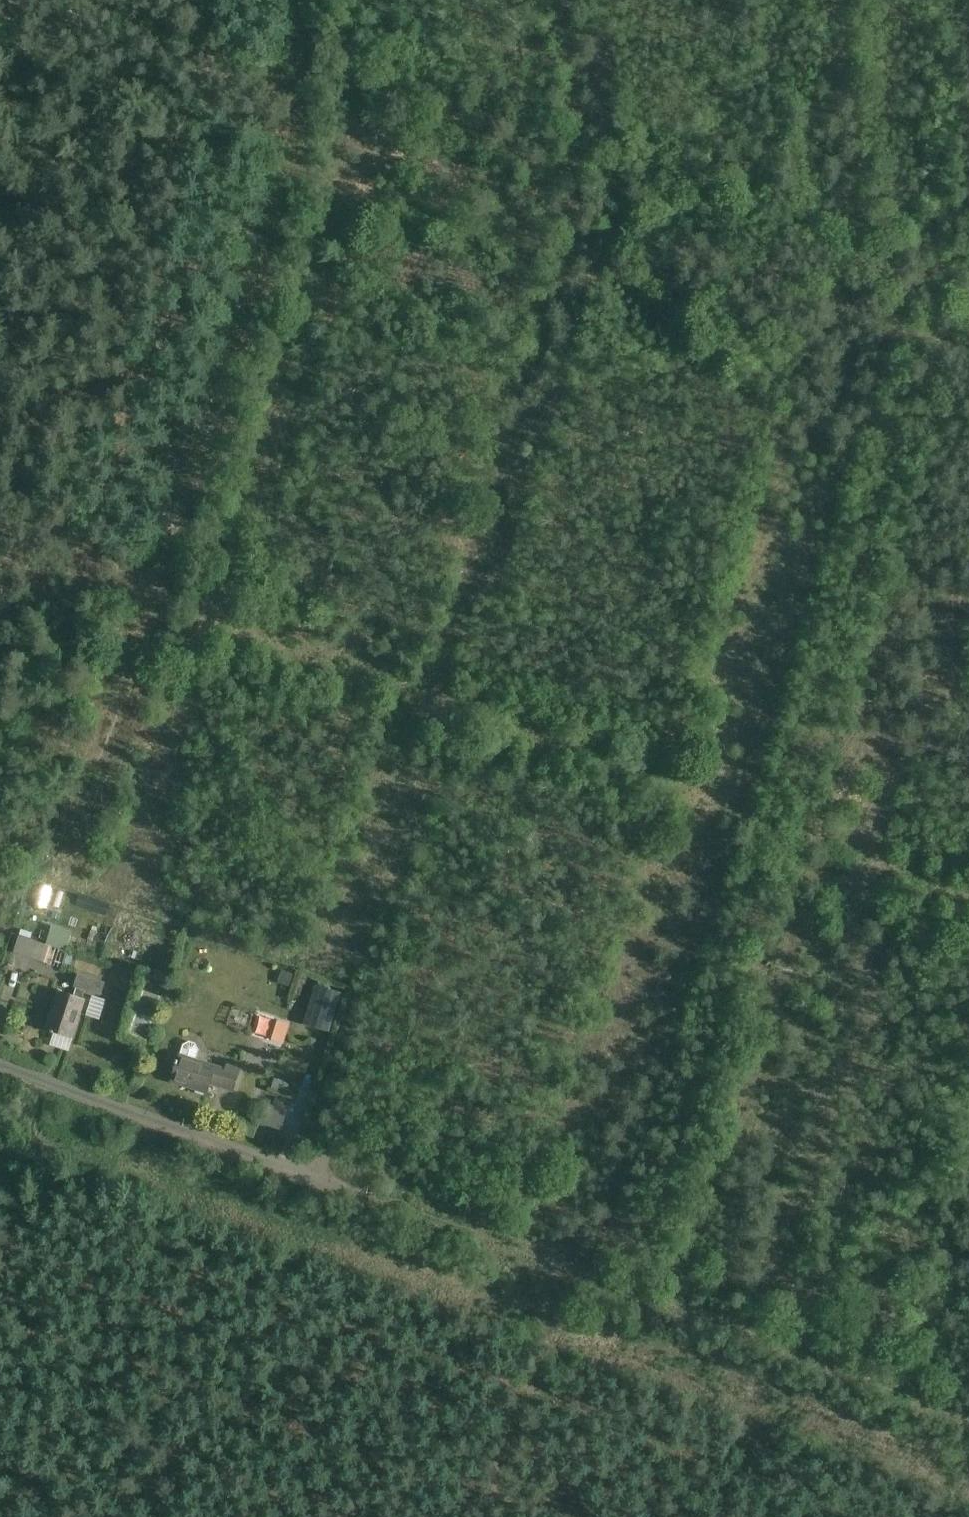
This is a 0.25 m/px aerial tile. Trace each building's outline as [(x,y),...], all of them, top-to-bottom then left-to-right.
[(45,946),(20,938),(15,951),(35,957),(34,961),(62,970),(64,964),(70,966),(73,958),(65,956),(67,952),(66,951),(71,933),(51,927),(45,946)] [(76,989),(73,997),(58,992),(46,1029),(73,1038),(85,1001),(81,1000),(84,991),(101,997),(105,983),(77,975),(73,988),(76,989)] [(329,1032),(340,993),(316,986),(304,1024),(329,1032)] [(222,1068),(215,1066),(196,1060),(199,1050),(196,1044),(189,1042),(184,1045),(181,1055),(180,1055),(172,1082),(207,1093),(209,1086),(233,1093),(241,1067),(225,1062),(222,1068)] [(272,1119),(278,1099),(253,1091),(247,1112),(272,1119)]
